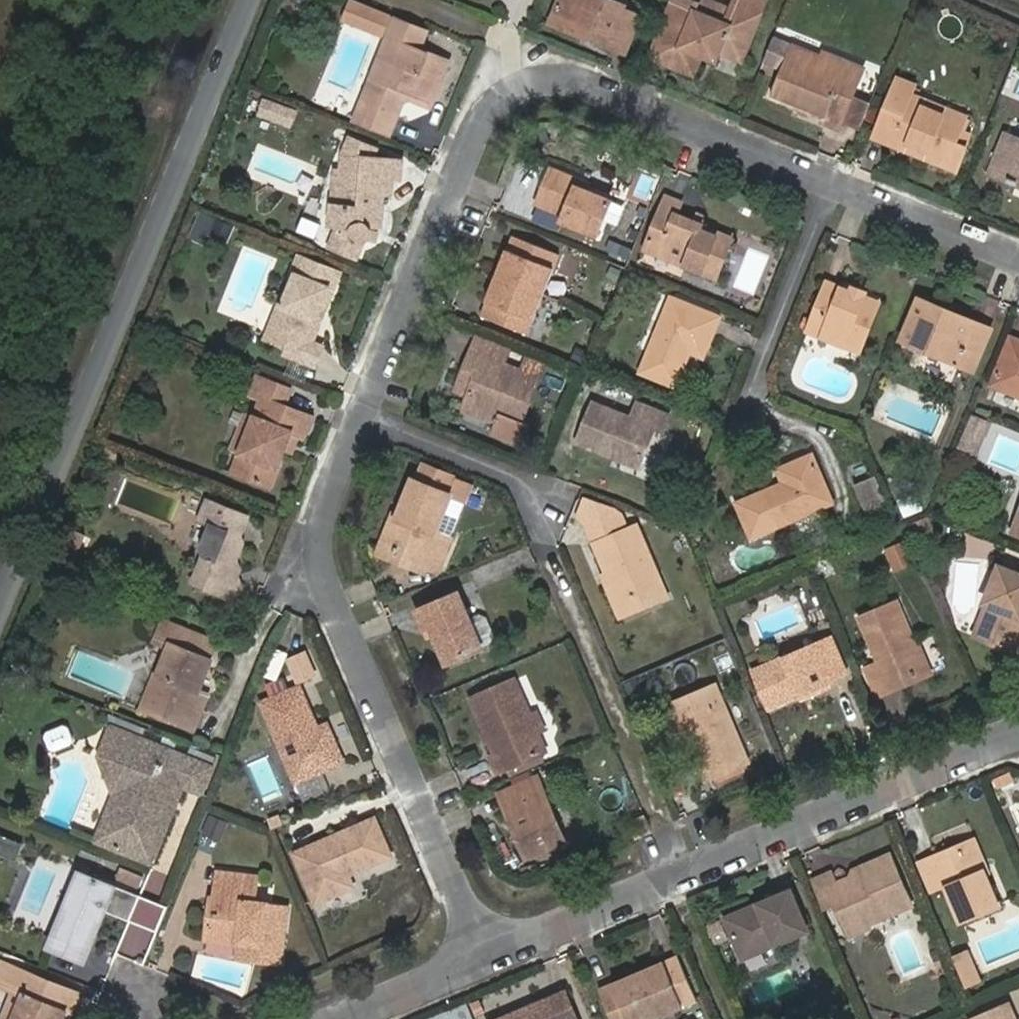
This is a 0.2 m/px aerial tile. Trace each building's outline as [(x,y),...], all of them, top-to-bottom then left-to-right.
[(553,15),(591,31),(589,37),(609,45),(611,39),(626,45),(640,10),(625,4),(627,1),(624,0),(559,0),(553,15)] [(707,56),(710,47),(720,51),(741,59),(765,3),(758,0),(732,0),(723,22),(696,12),(699,4),(690,0),(674,0),(651,57),(694,74),(702,55),(707,56)] [(390,16),(353,1),(345,20),(389,37),(374,76),(380,78),(369,103),(363,101),(356,120),(390,133),(397,114),(391,112),(397,94),(407,90),(426,98),(442,58),(420,49),(427,31),(397,19),(392,29),(385,27),(390,16)] [(591,31),(553,15),(550,21),(589,37),(591,31)] [(623,51),(626,45),(611,39),(609,45),(623,51)] [(710,47),(707,56),(717,60),(720,51),(710,47)] [(819,59),(789,47),(768,95),(799,107),(802,100),(810,104),(807,111),(823,118),(821,122),(838,129),(841,122),(859,130),(869,107),(850,100),(850,99),(847,104),(831,97),(843,69),(819,59)] [(850,100),(863,68),(822,52),(819,59),(843,69),(831,97),(847,104),(850,99),(850,100)] [(448,60),(442,58),(426,98),(407,90),(397,94),(391,112),(397,114),(405,96),(430,106),(448,60)] [(380,78),(374,76),(363,101),(369,103),(380,78)] [(908,99),(910,94),(914,84),(898,78),(874,136),(891,143),(894,137),(927,150),(925,157),(956,169),(964,150),(953,146),(965,118),(947,109),(945,115),(908,99)] [(947,109),(910,94),(908,99),(945,115),(947,109)] [(258,121),(292,126),(295,105),(261,100),(258,121)] [(802,100),(799,107),(807,111),(810,104),(802,100)] [(1005,133),(989,173),(1018,185),(1018,138),(1005,133)] [(905,149),(925,157),(927,150),(894,137),(891,143),(905,149)] [(373,236),(373,234),(373,232),(371,227),(385,229),(387,195),(394,197),(395,181),(400,182),(400,164),(370,162),(375,153),(349,142),(342,160),(340,175),(333,176),(329,229),(335,230),(343,230),(334,252),(357,261),(362,247),(366,245),(370,241),(370,240),(372,238),(373,236)] [(579,186),(582,179),(553,168),(546,186),(540,202),(565,212),(562,219),(599,234),(612,199),(589,190),(579,186)] [(591,183),(582,179),(579,186),(589,190),(591,183)] [(705,223),(695,219),(678,212),(682,201),(666,195),(646,248),(717,277),(732,237),(704,225),(705,223)] [(698,213),(695,219),(705,223),(707,217),(698,213)] [(327,250),(334,252),(343,230),(335,230),(327,250)] [(379,237),(373,234),(373,236),(372,238),(370,240),(370,241),(376,244),(379,237)] [(514,235),(502,265),(510,268),(502,288),(494,285),(482,315),(528,333),(561,254),(514,235)] [(320,312),(325,314),(340,276),(299,260),(267,340),(288,349),(285,356),(316,368),(324,349),(313,345),(322,324),(316,321),(320,312)] [(510,268),(502,265),(498,274),(494,285),(502,288),(510,268)] [(864,298),(852,293),(829,284),(809,332),(860,352),(879,304),(864,298)] [(853,287),(852,293),(864,298),(866,292),(853,287)] [(692,345),(707,351),(720,316),(672,297),(642,371),(677,385),(690,352),(692,345)] [(937,313),(939,309),(919,300),(902,342),(973,371),(990,329),(955,315),(952,319),(937,313)] [(955,315),(939,309),(937,313),(952,319),(955,315)] [(322,324),(325,314),(320,312),(316,321),(322,324)] [(499,424),(496,432),(522,443),(529,426),(522,423),(540,379),(524,373),(505,365),(511,351),(479,338),(459,383),(474,389),(471,395),(468,402),(502,417),(499,424)] [(1011,338),(992,385),(1018,396),(1018,341),(1011,338)] [(704,357),(707,351),(692,345),(690,352),(704,357)] [(529,358),(524,373),(540,379),(546,365),(529,358)] [(254,419),(241,452),(233,472),(269,487),(283,450),(290,433),(297,435),(304,438),(311,417),(284,406),(290,390),(257,377),(250,394),(262,399),(254,419)] [(459,383),(457,389),(471,395),(474,389),(459,383)] [(595,401),(578,442),(639,466),(656,428),(664,431),(671,415),(639,402),(633,417),(595,401)] [(468,402),(464,409),(499,424),(502,417),(468,402)] [(978,453),(991,421),(973,413),(960,446),(978,453)] [(231,448),(241,452),(254,419),(244,415),(231,448)] [(982,462),(1018,476),(1018,440),(995,430),(982,462)] [(291,453),(297,435),(290,433),(283,450),(291,453)] [(784,483),(737,502),(751,536),(832,502),(812,454),(778,468),(784,483)] [(856,487),(868,514),(890,504),(878,477),(856,487)] [(413,480),(398,516),(386,545),(423,560),(421,565),(437,571),(450,539),(435,533),(450,495),(413,480)] [(903,516),(923,509),(919,497),(899,504),(903,516)] [(205,556),(194,584),(235,602),(241,589),(234,577),(238,569),(233,560),(241,543),(238,536),(246,517),(207,502),(199,523),(209,527),(201,547),(205,556)] [(589,526),(608,572),(612,570),(625,600),(663,583),(638,522),(628,527),(621,512),(589,526)] [(386,545),(398,516),(392,514),(377,552),(419,568),(421,565),(423,560),(386,545)] [(928,514),(911,521),(919,538),(935,531),(928,514)] [(893,574),(916,565),(906,540),(883,549),(893,574)] [(999,565),(984,602),(988,603),(981,620),(997,627),(991,641),(1015,650),(1018,641),(1018,573),(999,565)] [(612,570),(608,572),(604,574),(621,614),(668,596),(663,583),(625,600),(612,570)] [(429,624),(433,633),(446,663),(482,647),(459,592),(417,609),(424,626),(429,624)] [(876,697),(893,691),(890,684),(922,670),(913,650),(896,610),(859,625),(876,665),(864,671),(876,697)] [(975,634),(991,641),(997,627),(981,620),(975,634)] [(199,660),(206,642),(162,623),(153,644),(169,652),(158,680),(153,678),(137,713),(191,735),(205,699),(193,695),(206,663),(199,660)] [(428,635),(433,633),(429,624),(424,626),(428,635)] [(797,694),(829,681),(832,679),(832,677),(846,672),(831,637),(754,670),(770,706),(797,694)] [(214,645),(206,642),(199,660),(206,663),(214,645)] [(890,684),(893,691),(931,675),(920,647),(913,650),(922,670),(890,684)] [(308,661),(291,668),(299,686),(316,679),(308,661)] [(285,679),(267,686),(271,698),(289,690),(285,679)] [(471,698),(486,732),(489,741),(495,754),(490,756),(497,771),(545,751),(536,731),(529,715),(514,679),(471,698)] [(830,686),(829,681),(797,694),(798,700),(830,686)] [(681,738),(695,732),(700,730),(705,743),(700,744),(714,775),(748,760),(716,684),(667,705),(681,738)] [(271,698),(261,702),(295,782),(342,761),(326,725),(318,728),(313,730),(308,720),(313,718),(299,686),(289,690),(271,698)] [(536,712),(529,715),(536,731),(543,729),(536,712)] [(313,718),(308,720),(313,730),(318,728),(313,718)] [(141,731),(113,721),(111,726),(138,737),(141,731)] [(42,732),(50,752),(74,742),(67,722),(42,732)] [(138,737),(111,726),(98,756),(114,796),(95,842),(151,864),(171,815),(162,811),(168,797),(177,800),(183,787),(201,794),(212,768),(138,737)] [(700,730),(695,732),(700,744),(705,743),(700,730)] [(706,778),(714,775),(700,744),(693,747),(706,778)] [(537,780),(504,794),(522,838),(517,840),(526,860),(554,848),(564,843),(537,780)] [(522,838),(504,794),(498,796),(511,827),(517,840),(522,838)] [(171,815),(177,800),(168,797),(162,811),(171,815)] [(206,814),(201,836),(223,841),(227,819),(206,814)] [(277,817),(267,821),(271,830),(281,826),(277,817)] [(354,864),(357,869),(390,854),(375,819),(295,853),(316,901),(353,886),(347,873),(345,868),(354,864)] [(0,834),(0,853),(14,859),(21,843),(0,834)] [(971,852),(983,878),(989,876),(975,842),(958,850),(933,860),(936,867),(971,852)] [(996,910),(983,878),(971,852),(936,867),(933,860),(918,866),(930,894),(944,889),(958,924),(996,910)] [(829,876),(812,883),(824,911),(833,907),(842,930),(858,923),(866,927),(909,908),(888,858),(859,870),(861,875),(862,878),(855,881),(854,878),(848,880),(834,886),(829,876)] [(347,873),(357,869),(354,864),(345,868),(347,873)] [(142,876),(121,867),(116,878),(137,887),(142,876)] [(850,874),(848,880),(854,878),(861,875),(859,870),(850,874)] [(220,917),(211,916),(208,938),(238,942),(248,943),(246,959),(281,963),(287,908),(269,906),(269,903),(256,901),(258,877),(220,871),(217,898),(223,899),(220,917)] [(128,922),(139,896),(78,872),(63,908),(68,910),(52,950),(79,962),(96,921),(101,923),(106,912),(128,922)] [(755,913),(752,909),(726,920),(743,959),(808,931),(790,893),(760,906),(762,911),(755,913)] [(214,897),(211,916),(220,917),(223,899),(217,898),(214,897)] [(68,910),(63,908),(47,948),(52,950),(68,910)] [(101,923),(96,921),(79,962),(84,963),(101,923)] [(719,923),(706,929),(714,946),(726,940),(719,923)] [(858,923),(842,930),(846,938),(867,930),(866,927),(858,923)] [(237,958),(246,959),(248,943),(238,942),(237,958)] [(954,954),(963,988),(981,983),(972,949),(954,954)] [(631,977),(600,991),(612,1018),(663,1018),(699,1004),(679,957),(649,970),(652,976),(634,983),(631,977)] [(807,964),(749,982),(755,1001),(813,982),(807,964)] [(12,991),(23,996),(13,1018),(61,1018),(64,1012),(69,1015),(77,995),(8,966),(0,986),(0,987),(12,991)] [(649,970),(631,977),(634,983),(652,976),(649,970)] [(12,991),(0,1018),(13,1018),(23,996),(12,991)] [(523,1011),(502,1018),(577,1018),(566,993),(534,1006),(537,1012),(525,1016),(523,1011)] [(534,1006),(523,1011),(525,1016),(537,1012),(534,1006)] [(984,1018),(1009,1018),(1005,1010),(984,1018)]
